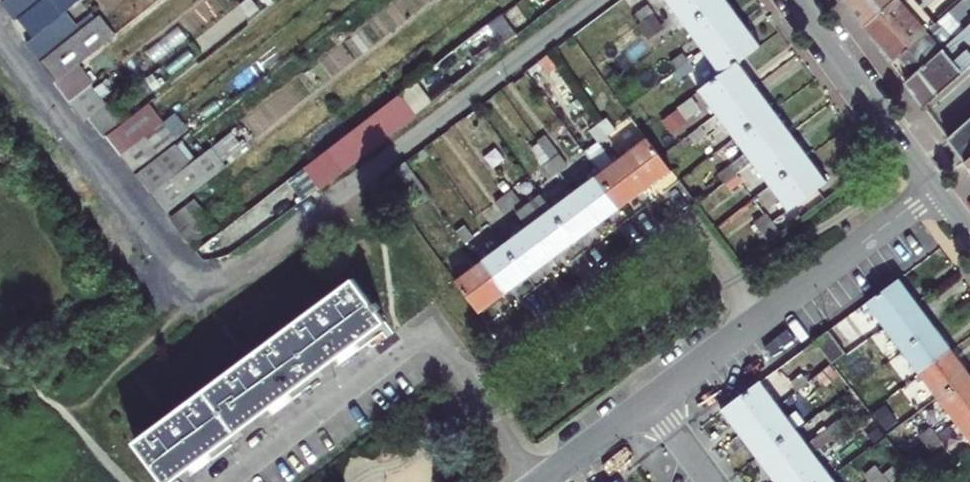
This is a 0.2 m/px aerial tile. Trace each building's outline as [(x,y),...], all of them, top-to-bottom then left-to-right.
[(17,18),(20,16),(40,0),(3,0),(17,18)] [(20,16),(35,35),(66,10),(59,0),(40,0),(20,16)] [(755,164),(772,188),(791,212),(828,183),(740,63),(761,47),(727,0),(665,0),(722,76),(701,91),(755,164)] [(867,26),(896,0),(848,0),(867,26)] [(867,26),(894,62),(900,57),(930,30),(903,0),(896,0),(867,26)] [(961,3),(967,11),(969,8),(969,0),(964,0),(961,3)] [(35,35),(27,41),(42,61),(82,30),(66,10),(35,35)] [(951,11),(930,30),(900,57),(915,74),(966,29),(951,11)] [(644,13),(634,21),(639,28),(644,35),(655,27),(650,20),(644,13)] [(117,35),(101,14),(82,30),(42,61),(58,81),(82,62),(117,35)] [(915,74),(908,81),(926,106),(969,67),(969,25),(966,29),(915,74)] [(668,67),(674,74),(679,81),(690,74),(684,66),(679,59),(668,67)] [(97,82),(82,62),(58,81),(73,101),(94,84),(97,82)] [(94,84),(73,101),(88,120),(91,117),(108,104),(94,84)] [(403,92),(308,167),(322,185),(418,112),(403,92)] [(108,104),(91,117),(107,138),(129,120),(114,100),(108,104)] [(603,139),(611,134),(618,128),(610,118),(603,123),(596,129),(603,139)] [(950,137),(968,161),(969,160),(969,119),(950,137)] [(140,121),(115,141),(124,154),(150,134),(140,121)] [(695,123),(684,131),(690,138),(695,145),(706,138),(700,130),(695,123)] [(232,130),(212,145),(225,161),(245,146),(232,130)] [(163,151),(150,134),(124,154),(136,171),(163,151)] [(483,316),(628,207),(652,189),(675,171),(648,137),(552,209),(542,197),(520,214),(529,227),(457,282),(483,316)] [(195,159),(181,141),(140,172),(154,191),(195,159)] [(154,191),(171,211),(229,166),(225,161),(212,145),(195,159),(154,191)] [(554,177),(562,171),(569,166),(561,155),(554,161),(547,166),(554,177)] [(720,179),(726,187),(731,194),(742,186),(736,179),(731,172),(720,179)] [(514,191),(507,197),(500,202),(508,213),(522,202),(514,191)] [(175,217),(185,230),(207,213),(197,200),(175,217)] [(759,208),(754,201),(743,209),(749,216),(759,208)] [(207,213),(185,230),(196,245),(218,227),(207,213)] [(466,228),(459,233),(452,239),(459,249),(467,244),(474,238),(466,228)] [(356,281),(233,375),(264,417),(388,323),(381,313),(384,310),(379,304),(376,307),(356,281)] [(957,428),(969,446),(969,373),(902,282),(868,308),(957,428)] [(835,369),(849,359),(857,353),(862,360),(873,352),(867,345),(850,321),(831,336),(818,346),(835,369)] [(233,375),(141,444),(167,481),(178,481),(264,417),(233,375)] [(794,389),(799,396),(805,403),(815,395),(810,388),(804,381),(794,389)] [(762,387),(724,416),(773,481),(834,481),(762,387)] [(887,395),(892,402),(898,409),(908,401),(903,394),(897,387),(887,395)] [(830,438),(836,445),(841,452),(852,444),(846,437),(841,430),(830,438)] [(923,443),(928,450),(934,457),(944,449),(939,442),(933,435),(923,443)]
